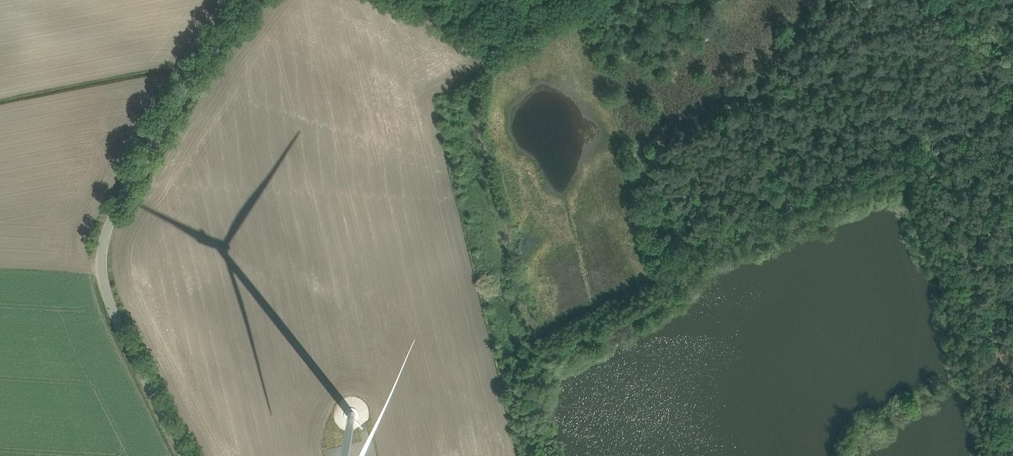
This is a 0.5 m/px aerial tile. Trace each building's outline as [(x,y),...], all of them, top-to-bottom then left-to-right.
[(351,411),(350,412),(348,413),(348,414),(348,416),(349,418),(350,419),(352,419),(353,419),(355,418),(356,417),(356,415),(356,413),(355,412),(353,411),(351,411)]
